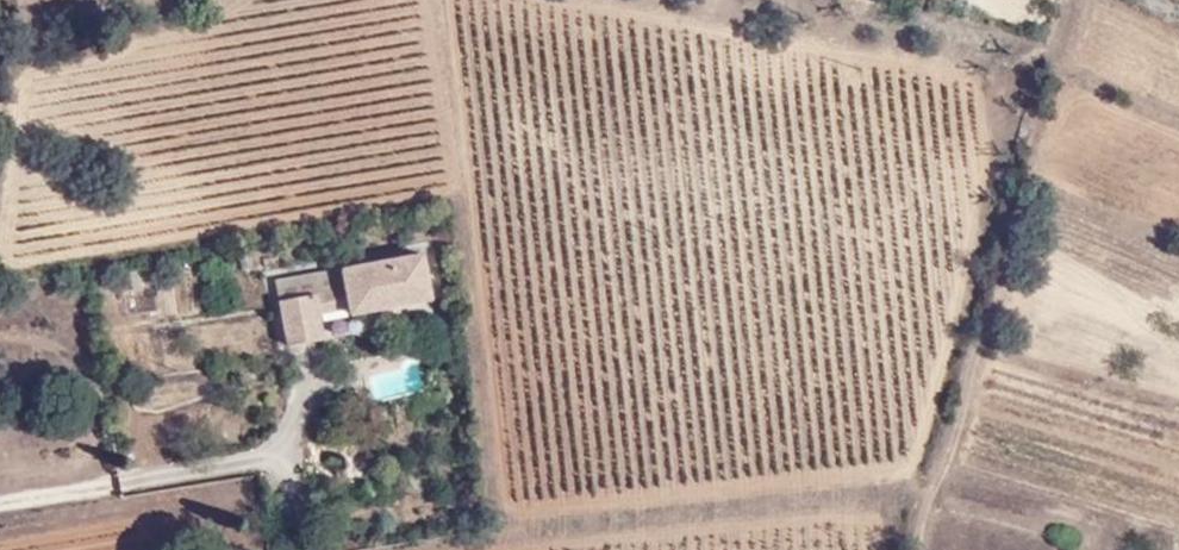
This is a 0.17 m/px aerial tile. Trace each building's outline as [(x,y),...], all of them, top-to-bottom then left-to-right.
[(439,299),(431,255),(284,279),(295,345),(329,339),(324,312),(321,295),(353,289),(357,308),(358,312),(439,299)] [(398,426),(395,410),(378,412),(381,429),(398,426)]
